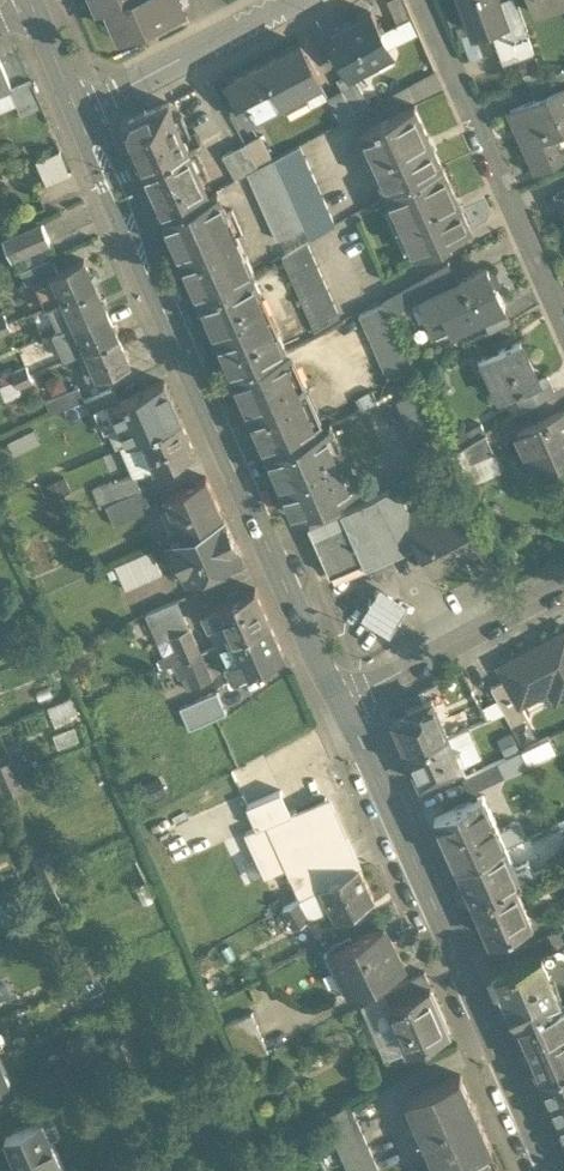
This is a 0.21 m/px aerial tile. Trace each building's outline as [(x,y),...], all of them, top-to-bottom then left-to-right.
[(110,3),(123,34),(142,26),(143,30),(159,23),(157,19),(186,7),(183,0),(117,0),(110,3)] [(500,0),(464,0),(477,35),(508,24),(500,0)] [(534,9),(559,0),(531,0),(534,9)] [(372,12),(336,31),(341,42),(335,45),(343,60),(349,57),(357,72),(391,55),(380,34),(382,33),(372,12)] [(529,39),(499,49),(504,65),(534,54),(529,39)] [(300,45),(262,66),(283,105),(286,111),(308,100),(304,93),(321,84),(300,45)] [(12,91),(0,61),(0,96),(12,91)] [(283,105),(262,66),(228,84),(249,123),(283,105)] [(531,84),(538,101),(563,90),(563,72),(563,70),(531,84)] [(438,74),(400,90),(406,104),(444,87),(438,74)] [(368,108),(353,81),(341,88),(343,92),(356,115),(368,108)] [(513,112),(539,171),(563,160),(552,135),(563,130),(563,90),(538,101),(513,112)] [(343,92),(328,100),(341,123),(356,115),(343,92)] [(168,104),(122,124),(142,171),(189,150),(184,138),(190,135),(182,117),(176,120),(168,104)] [(413,107),(359,132),(387,193),(441,169),(413,107)] [(273,160),(260,136),(245,144),(258,168),(273,160)] [(245,144),(226,154),(239,179),(258,168),(245,144)] [(335,227),(300,146),(273,160),(309,242),(335,227)] [(189,150),(142,171),(163,218),(209,197),(189,150)] [(60,152),(36,162),(46,186),(70,175),(60,152)] [(441,169),(387,193),(417,259),(455,242),(453,239),(470,232),(441,169)] [(227,214),(218,193),(209,197),(163,218),(198,300),(253,276),(244,256),(238,259),(228,235),(234,233),(226,215),(227,214)] [(42,225),(3,241),(11,259),(50,243),(42,225)] [(286,253),(318,329),(345,317),(312,241),(286,253)] [(52,257),(22,269),(29,284),(33,283),(58,272),(52,257)] [(58,272),(33,283),(45,309),(48,308),(95,287),(84,261),(58,272)] [(444,265),(383,301),(385,306),(389,315),(426,299),(454,287),(444,265)] [(454,287),(426,299),(434,319),(448,313),(456,332),(506,310),(489,272),(454,287)] [(253,276),(198,300),(232,377),(284,354),(286,353),(278,334),(274,335),(258,298),(262,296),(253,276)] [(95,287),(48,308),(59,333),(107,312),(95,287)] [(389,315),(385,306),(358,319),(385,383),(413,371),(389,315)] [(59,333),(53,335),(65,361),(76,356),(118,338),(107,312),(59,333)] [(0,329),(0,338),(11,333),(7,325),(0,329)] [(118,338),(76,356),(88,382),(129,364),(118,338)] [(521,344),(487,359),(496,380),(493,382),(501,401),(521,392),(522,393),(539,386),(539,384),(521,344)] [(284,354),(232,377),(266,454),(318,432),(284,354)] [(27,368),(11,375),(15,382),(30,376),(27,368)] [(15,382),(3,388),(8,400),(20,395),(18,390),(33,383),(30,376),(15,382)] [(539,386),(522,393),(529,410),(555,395),(548,380),(539,384),(539,386)] [(117,403),(111,406),(112,406),(96,413),(96,414),(104,432),(120,425),(129,445),(142,440),(181,423),(163,383),(117,403)] [(79,390),(46,404),(52,416),(84,402),(79,390)] [(111,390),(86,401),(92,416),(96,414),(96,413),(112,406),(111,406),(117,403),(111,390)] [(370,409),(392,470),(444,452),(422,391),(370,409)] [(518,436),(527,456),(531,455),(539,474),(563,463),(563,415),(518,436)] [(181,423),(142,440),(156,472),(195,455),(181,423)] [(318,432),(266,454),(294,518),(352,492),(338,459),(335,460),(322,430),(318,432)] [(486,436),(463,449),(469,465),(494,455),(486,436)] [(134,475),(112,485),(111,483),(100,488),(108,507),(141,492),(134,475)] [(206,480),(164,498),(181,537),(223,519),(206,480)] [(396,489),(388,494),(374,499),(400,547),(414,539),(407,527),(409,510),(396,489)] [(108,507),(106,508),(114,528),(150,512),(141,492),(108,507)] [(374,499),(322,522),(328,535),(315,541),(331,577),(361,564),(362,566),(401,549),(400,547),(374,499)] [(457,506),(424,524),(422,519),(407,527),(414,539),(421,553),(423,552),(433,571),(462,556),(460,552),(474,544),(464,526),(467,525),(457,506)] [(181,537),(170,542),(188,582),(240,559),(223,519),(181,537)] [(150,551),(114,567),(125,591),(161,576),(150,551)] [(385,584),(373,618),(404,630),(416,595),(385,584)] [(254,591),(215,608),(216,609),(203,615),(209,628),(222,622),(230,642),(269,625),(254,591)] [(176,602),(145,616),(157,644),(170,639),(176,654),(161,661),(165,670),(174,666),(199,655),(176,602)] [(269,625),(230,642),(239,661),(226,667),(232,680),(244,675),(245,675),(284,659),(269,625)] [(499,668),(506,681),(520,706),(521,706),(549,690),(556,703),(563,699),(563,633),(499,668)] [(199,655),(174,666),(180,680),(186,677),(191,689),(210,680),(199,655)] [(520,706),(506,681),(490,689),(511,727),(527,718),(521,706),(520,706)] [(216,693),(179,709),(188,731),(226,715),(216,693)] [(432,701),(407,713),(409,718),(394,724),(408,756),(445,739),(440,727),(443,726),(432,701)] [(494,705),(481,712),(487,723),(500,716),(494,705)] [(445,739),(408,756),(420,785),(467,764),(461,750),(454,752),(448,738),(445,739)] [(521,752),(464,778),(471,793),(529,769),(521,752)] [(0,766),(0,782),(7,798),(22,791),(9,762),(0,766)] [(326,799),(292,814),(282,793),(250,808),(260,830),(248,835),(268,878),(288,868),(303,899),(321,890),(359,869),(326,799)] [(485,798),(436,819),(458,870),(507,847),(485,798)] [(507,847),(458,870),(462,880),(459,883),(457,888),(459,893),(462,897),(466,900),(471,900),(472,902),(514,884),(520,881),(535,874),(529,860),(515,866),(507,847)] [(49,854),(34,860),(47,890),(62,883),(49,854)] [(374,901),(360,869),(359,869),(321,890),(331,910),(324,913),(329,924),(374,901)] [(514,884),(472,902),(483,927),(487,926),(494,941),(515,932),(514,930),(531,923),(514,884)] [(310,921),(299,901),(285,909),(295,928),(310,921)] [(383,927),(357,939),(359,943),(332,955),(350,993),(371,983),(369,980),(401,965),(383,927)] [(89,947),(74,953),(87,982),(102,976),(89,947)] [(559,950),(557,949),(545,955),(544,954),(513,968),(513,970),(497,977),(513,1019),(555,1000),(556,1002),(563,999),(563,954),(563,952),(561,950),(559,950)] [(213,960),(198,966),(208,988),(222,982),(213,960)] [(422,973),(383,994),(388,1007),(429,989),(422,973)] [(388,1007),(388,1008),(407,1053),(449,1035),(429,989),(388,1007)] [(559,1009),(556,1002),(555,1000),(513,1019),(540,1080),(563,1069),(563,1007),(559,1009)] [(254,1014),(228,1025),(244,1063),(270,1052),(254,1014)] [(129,1038),(114,1045),(127,1074),(142,1068),(129,1038)] [(0,1061),(0,1083),(8,1080),(0,1061)] [(540,1080),(563,1135),(563,1069),(540,1080)] [(408,1099),(439,1170),(442,1170),(443,1170),(487,1152),(491,1149),(459,1076),(408,1099)] [(350,1104),(325,1118),(348,1170),(379,1170),(350,1104)] [(5,1137),(20,1170),(65,1170),(42,1121),(5,1137)] [(443,1170),(444,1170),(495,1170),(487,1152),(443,1170)]
